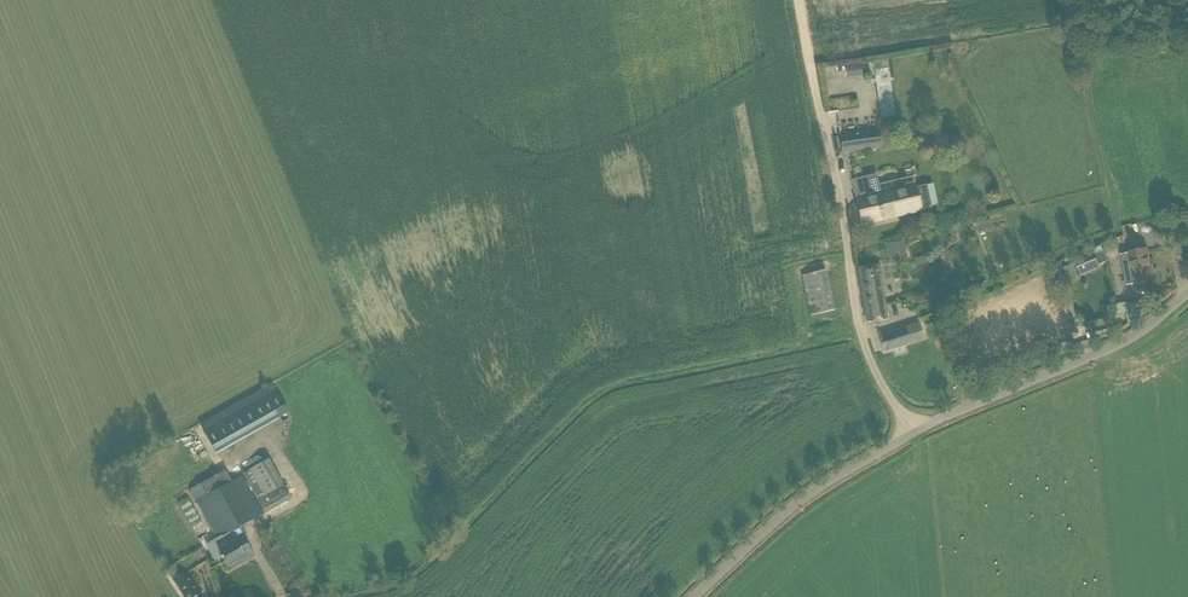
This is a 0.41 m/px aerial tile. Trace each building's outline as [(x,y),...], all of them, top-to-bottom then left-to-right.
[(881,62),(882,70),(889,69),(888,61),(881,62)] [(860,62),(845,64),(847,76),(861,75),(862,74),(861,62),(860,62)] [(880,116),(894,115),(893,82),(879,83),(880,116)] [(931,120),(934,138),(942,137),(939,119),(931,120)] [(878,130),(852,134),(840,136),(842,151),(880,145),(878,130)] [(876,174),(852,180),(863,224),(911,212),(912,210),(915,209),(917,211),(921,210),(920,208),(930,206),(925,186),(916,189),(913,177),(902,180),(904,189),(881,194),(876,174)] [(972,220),(974,227),(981,225),(982,225),(980,218),(972,220)] [(903,242),(885,245),(886,258),(895,256),(894,253),(904,251),(903,242)] [(1126,285),(1154,280),(1151,266),(1150,266),(1147,249),(1120,254),(1126,285)] [(1091,252),(1074,259),(1080,275),(1098,267),(1097,266),(1108,261),(1104,250),(1093,255),(1091,252)] [(879,265),(857,268),(866,322),(887,320),(879,265)] [(824,269),(801,274),(810,315),(833,310),(824,269)] [(1076,270),(1063,275),(1065,281),(1079,276),(1076,270)] [(1126,312),(1128,323),(1141,314),(1139,301),(1127,303),(1126,302),(1107,306),(1109,320),(1126,312)] [(919,323),(890,333),(879,336),(882,348),(884,351),(923,338),(919,323)] [(205,430),(217,451),(288,412),(276,390),(205,430)] [(291,498),(284,486),(269,458),(243,473),(266,512),(291,498)] [(219,473),(191,489),(198,501),(219,539),(222,537),(227,545),(219,550),(228,566),(236,561),(238,565),(254,556),(244,538),(238,542),(237,540),(234,542),(229,533),(242,526),(263,514),(242,476),(225,485),(219,473)]
